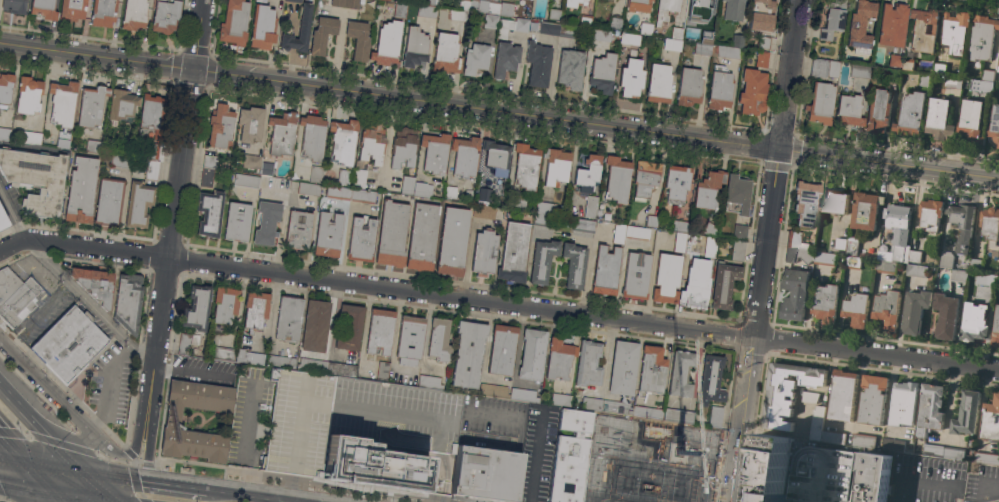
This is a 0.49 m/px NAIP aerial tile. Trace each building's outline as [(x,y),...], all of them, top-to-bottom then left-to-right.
[(1,9),(2,0),(26,0),(24,14),(9,12),(9,9),(7,9),(7,10),(1,9)] [(29,13),(31,0),(32,1),(32,0),(54,0),(53,6),(54,6),(53,11),(57,11),(57,12),(58,12),(57,19),(56,19),(56,20),(42,18),(43,15),(29,13)] [(59,19),(62,0),(86,0),(84,22),(59,19)] [(92,9),(93,0),(117,0),(115,13),(114,22),(111,21),(110,27),(100,25),(100,26),(91,25),(93,9),(92,9)] [(122,23),(125,0),(145,0),(145,2),(147,2),(145,16),(146,16),(144,27),(136,26),(136,28),(135,28),(135,30),(134,30),(133,31),(130,31),(130,29),(121,28),(122,23)] [(151,30),(156,0),(180,0),(181,0),(177,30),(172,29),(171,31),(169,33),(167,34),(165,34),(163,34),(162,33),(160,32),(151,30)] [(223,23),(226,0),(243,0),(243,1),(249,2),(246,31),(247,31),(245,41),(244,41),(243,46),(234,45),(234,42),(218,40),(219,28),(220,22),(223,23)] [(327,5),(328,0),(360,0),(358,9),(345,7),(327,5)] [(427,5),(427,0),(438,0),(438,6),(436,18),(417,15),(418,4),(426,5),(427,5)] [(458,9),(460,0),(471,0),(469,10),(468,10),(467,22),(450,19),(449,8),(458,9)] [(469,10),(471,0),(486,0),(501,2),(500,14),(469,10)] [(563,6),(564,0),(589,0),(589,1),(587,1),(587,3),(582,2),(582,5),(577,5),(576,8),(563,6)] [(626,6),(627,0),(650,0),(648,12),(632,10),(632,11),(627,11),(627,6),(626,6)] [(654,27),(658,0),(681,0),(679,12),(668,10),(667,15),(669,15),(668,22),(662,21),(661,28),(654,27)] [(699,3),(699,0),(714,0),(713,7),(712,7),(711,17),(700,15),(699,24),(688,22),(690,14),(687,14),(688,2),(699,3)] [(723,19),(726,0),(744,0),(741,22),(723,19)] [(750,11),(752,0),(769,0),(775,2),(773,15),(774,15),(771,32),(749,29),(751,12),(750,11)] [(833,2),(833,0),(846,0),(842,31),(833,30),(831,41),(819,39),(820,28),(824,28),(826,19),(825,19),(826,11),(827,1),(833,2)] [(854,13),(856,0),(866,0),(865,2),(876,3),(874,18),(864,17),(862,34),(871,36),(871,39),(871,45),(870,45),(870,48),(846,45),(850,12),(854,13)] [(405,18),(393,17),(395,1),(407,2),(405,18)] [(306,52),(296,51),(296,48),(287,47),(287,50),(279,49),(281,33),(282,33),(283,26),(291,27),(290,38),(297,39),(302,2),(312,3),(306,52)] [(513,3),(512,16),(500,14),(501,2),(513,3)] [(876,43),(882,2),(889,3),(889,9),(892,9),(893,5),(896,5),(896,3),(907,4),(901,47),(876,43)] [(275,33),(276,33),(274,43),(270,42),(269,50),(258,48),(258,47),(249,46),(255,3),(269,5),(268,8),(275,9),(274,17),(277,18),(275,33)] [(560,20),(548,19),(549,8),(561,9),(560,20)] [(925,53),(913,51),(914,49),(911,48),(911,47),(910,47),(912,30),(911,30),(912,25),(913,18),(909,17),(910,9),(927,11),(927,8),(939,10),(932,53),(930,53),(930,54),(925,53)] [(942,38),(940,38),(940,35),(942,35),(942,32),(941,32),(941,26),(943,26),(944,22),(942,22),(943,17),(944,17),(944,13),(945,12),(945,10),(970,13),(968,27),(966,27),(962,56),(957,55),(956,57),(953,57),(953,55),(948,54),(948,53),(946,53),(946,51),(948,51),(949,47),(941,47),(941,45),(942,38)] [(497,29),(483,27),(484,13),(498,15),(497,29)] [(591,25),(581,24),(582,15),(592,16),(591,25)] [(988,19),(998,21),(998,30),(993,29),(989,61),(975,59),(975,62),(967,61),(971,26),(974,26),(975,21),(972,21),(972,15),(975,15),(984,16),(988,16),(988,19)] [(337,35),(326,33),(323,56),(309,54),(312,29),(316,30),(318,16),(339,19),(337,35)] [(621,29),(608,27),(610,16),(623,18),(621,29)] [(527,32),(514,30),(507,29),(506,39),(497,38),(499,18),(515,21),(516,17),(529,19),(527,32)] [(366,62),(352,60),(355,37),(345,35),(347,20),(368,23),(366,37),(370,37),(366,62)] [(396,63),(389,62),(388,65),(374,63),(374,60),(369,59),(371,51),(376,52),(379,28),(381,28),(381,23),(385,24),(386,21),(391,22),(391,20),(402,21),(396,63)] [(559,35),(539,32),(540,21),(561,23),(559,35)] [(651,35),(639,33),(641,22),(653,23),(651,35)] [(582,26),(580,39),(559,36),(559,35),(561,23),(582,26)] [(427,52),(428,53),(427,62),(420,61),(419,65),(413,64),(412,68),(402,66),(404,51),(405,51),(408,25),(419,26),(418,32),(423,32),(422,34),(427,35),(427,39),(428,39),(427,52)] [(682,39),(671,37),(672,26),(684,28),(682,39)] [(610,42),(590,39),(591,27),(611,30),(610,42)] [(703,30),(714,31),(713,44),(701,42),(703,30)] [(460,73),(447,71),(447,73),(431,71),(433,60),(434,60),(437,32),(457,34),(456,41),(458,41),(456,57),(462,58),(460,73)] [(641,35),(639,46),(630,44),(630,47),(618,45),(620,32),(641,35)] [(733,34),(743,35),(742,48),(731,46),(733,34)] [(769,49),(756,47),(757,35),(771,37),(769,49)] [(681,51),(663,48),(665,37),(682,40),(681,51)] [(546,87),(527,85),(530,62),(525,61),(528,40),(533,40),(533,43),(540,44),(540,45),(552,47),(546,87)] [(498,41),(510,43),(510,46),(513,47),(513,45),(521,46),(517,71),(514,71),(514,72),(506,71),(506,72),(504,72),(503,79),(493,78),(498,41)] [(713,44),(711,56),(695,53),(696,42),(701,43),(701,42),(713,44)] [(486,69),(475,68),(473,76),(462,74),(466,50),(467,48),(471,49),(472,43),(490,45),(486,69)] [(742,48),(740,59),(717,56),(716,44),(731,46),(742,48)] [(579,91),(568,89),(569,86),(563,85),(563,83),(556,82),(561,49),(567,50),(567,49),(585,52),(579,91)] [(766,68),(755,66),(757,50),(769,52),(766,68)] [(905,51),(914,52),(911,71),(901,69),(903,51),(905,51)] [(611,95),(600,94),(601,89),(594,88),(595,85),(588,84),(589,75),(591,75),(593,58),(599,58),(599,56),(604,57),(605,52),(616,53),(611,95)] [(899,67),(888,65),(890,54),(900,56),(899,67)] [(642,88),(638,88),(637,96),(638,96),(637,98),(620,96),(622,86),(618,86),(621,67),(625,67),(626,57),(642,59),(640,70),(644,70),(642,88)] [(837,78),(825,76),(825,77),(810,75),(812,57),(840,61),(837,78)] [(670,89),(671,89),(669,103),(656,101),(655,102),(646,100),(651,63),(671,65),(670,74),(672,74),(670,89)] [(729,107),(724,106),(723,109),(722,109),(721,110),(720,110),(720,111),(716,111),(717,109),(706,108),(713,63),(725,65),(729,73),(732,73),(731,79),(733,79),(729,107)] [(869,79),(849,76),(851,63),(871,66),(869,79)] [(945,75),(933,73),(934,63),(946,64),(945,75)] [(682,67),(701,70),(700,75),(704,76),(703,79),(702,78),(700,93),(701,93),(700,104),(692,102),(691,104),(690,105),(689,105),(686,106),(676,104),(682,67)] [(766,89),(765,89),(763,104),(764,106),(764,107),(763,109),(763,110),(761,111),(757,111),(757,115),(739,113),(741,103),(738,102),(739,92),(742,92),(744,81),(741,80),(743,68),(758,70),(757,72),(766,73),(765,83),(767,83),(766,89)] [(898,82),(882,79),(883,69),(899,71),(898,82)] [(982,69),(995,71),(993,82),(980,80),(982,69)] [(929,90),(917,88),(919,72),(931,73),(929,90)] [(6,109),(0,108),(0,103),(0,73),(15,75),(13,87),(12,87),(9,104),(7,104),(6,109)] [(41,94),(39,94),(38,103),(40,103),(39,112),(33,111),(32,114),(15,112),(17,97),(18,97),(19,90),(18,90),(19,75),(30,77),(30,80),(31,80),(33,80),(35,81),(35,80),(43,81),(41,94)] [(960,89),(943,87),(944,76),(962,78),(960,89)] [(993,82),(991,93),(970,90),(971,79),(980,80),(993,82)] [(70,128),(66,127),(65,132),(70,132),(69,139),(68,148),(56,146),(58,130),(62,131),(63,127),(60,126),(60,124),(55,123),(55,121),(51,120),(52,117),(50,117),(52,102),(51,102),(52,93),(48,93),(49,82),(66,85),(67,80),(78,82),(70,128)] [(830,125),(821,124),(821,122),(807,120),(808,111),(804,110),(805,104),(810,105),(813,81),(831,84),(831,85),(834,86),(830,125)] [(82,87),(96,89),(96,85),(104,86),(104,87),(110,88),(109,96),(103,95),(99,127),(97,126),(97,125),(93,124),(92,127),(77,125),(82,87)] [(139,105),(134,105),(133,117),(125,116),(125,119),(119,118),(118,121),(107,119),(112,88),(121,89),(121,90),(126,91),(125,94),(135,95),(135,96),(141,97),(139,105)] [(890,116),(889,126),(886,126),(885,132),(874,131),(865,130),(867,114),(866,114),(870,88),(884,89),(884,92),(891,93),(889,103),(892,103),(890,116)] [(921,134),(914,133),(914,136),(898,134),(898,131),(894,131),(895,123),(900,124),(903,99),(905,99),(906,95),(910,95),(910,93),(915,94),(915,91),(926,92),(921,134)] [(138,133),(143,92),(149,93),(148,96),(154,97),(154,95),(159,96),(159,98),(165,98),(160,138),(153,137),(153,136),(138,133)] [(863,126),(846,123),(846,124),(835,123),(839,94),(852,96),(852,94),(860,95),(859,104),(861,104),(860,109),(859,108),(858,117),(864,117),(863,126)] [(947,124),(956,126),(955,136),(947,135),(946,141),(935,139),(936,134),(926,132),(931,98),(942,99),(942,96),(946,96),(945,100),(950,100),(947,124)] [(979,130),(981,130),(980,135),(985,135),(984,145),(967,143),(968,137),(965,137),(965,136),(957,135),(959,122),(961,122),(962,113),(958,112),(959,106),(963,106),(964,99),(983,101),(979,130)] [(234,120),(233,120),(230,149),(208,146),(208,143),(206,143),(207,140),(208,140),(210,123),(208,123),(209,115),(211,115),(212,109),(215,110),(216,103),(227,104),(226,110),(235,112),(234,120)] [(994,103),(998,104),(998,144),(995,142),(994,140),(993,139),(993,137),(987,136),(989,126),(991,126),(992,122),(989,122),(991,109),(993,110),(994,103)] [(259,141),(252,140),(251,143),(239,142),(241,124),(237,123),(239,108),(249,110),(250,106),(264,108),(259,141)] [(294,136),(295,136),(294,144),(292,144),(291,156),(281,154),(281,156),(268,155),(270,143),(269,143),(270,137),(271,137),(272,130),(271,130),(272,125),(267,124),(268,117),(281,118),(282,112),(288,113),(289,111),(294,112),(294,116),(297,116),(294,136)] [(320,162),(310,161),(310,158),(305,157),(306,155),(302,155),(302,150),(300,149),(303,125),(299,125),(300,117),(304,117),(305,114),(321,116),(320,120),(326,120),(320,162)] [(357,131),(356,131),(351,167),(340,165),(340,162),(336,161),(336,159),(332,159),(333,154),(331,154),(332,140),(331,140),(332,132),(333,133),(333,131),(329,131),(330,121),(347,123),(348,119),(358,120),(357,131)] [(384,149),(382,149),(381,153),(383,153),(381,167),(372,165),(373,159),(370,158),(370,154),(368,154),(367,161),(358,160),(361,131),(363,131),(364,123),(374,124),(375,123),(376,122),(378,123),(379,124),(381,126),(380,128),(385,129),(383,137),(385,137),(384,149)] [(416,154),(415,154),(413,167),(404,166),(405,159),(403,159),(402,162),(399,162),(398,169),(389,168),(391,154),(390,154),(391,149),(393,139),(394,139),(395,130),(400,131),(400,129),(401,127),(402,127),(403,126),(405,126),(406,127),(408,129),(417,130),(416,138),(418,138),(416,154)] [(9,140),(0,139),(0,127),(11,128),(9,140)] [(40,144),(20,141),(21,130),(42,133),(40,144)] [(449,138),(448,138),(444,172),(437,171),(437,174),(430,174),(430,170),(422,169),(425,146),(420,146),(421,134),(439,136),(439,133),(450,134),(449,138)] [(478,153),(477,153),(474,176),(467,176),(467,178),(460,177),(460,174),(452,173),(455,150),(450,150),(452,138),(469,140),(470,136),(480,137),(478,153)] [(101,153),(85,150),(87,139),(103,141),(101,153)] [(507,170),(506,169),(505,177),(492,175),(493,166),(484,165),(486,149),(482,148),(483,139),(494,141),(493,143),(497,143),(502,144),(508,145),(508,146),(510,146),(507,170)] [(145,159),(147,142),(157,143),(155,160),(145,159)] [(539,161),(538,161),(534,191),(523,190),(524,187),(519,186),(519,184),(515,184),(516,179),(513,178),(516,159),(517,152),(513,151),(513,150),(512,150),(514,142),(527,144),(527,148),(540,149),(539,161)] [(5,181),(0,171),(0,148),(1,148),(1,146),(12,147),(11,150),(39,154),(39,151),(49,153),(49,155),(57,156),(57,153),(66,155),(58,218),(23,213),(24,206),(20,206),(21,198),(25,198),(26,193),(37,195),(38,187),(31,186),(31,184),(18,182),(17,186),(9,185),(10,181),(5,181)] [(566,182),(558,181),(557,187),(544,185),(547,161),(546,161),(546,158),(542,158),(544,147),(559,150),(559,151),(570,152),(566,182)] [(576,168),(587,169),(588,164),(583,163),(584,158),(587,158),(587,153),(601,155),(598,182),(597,182),(597,184),(593,184),(592,186),(590,186),(589,192),(579,191),(580,184),(573,184),(576,168)] [(204,154),(217,156),(216,169),(214,168),(211,187),(200,185),(202,167),(204,154)] [(261,174),(246,172),(247,168),(243,165),(244,154),(262,156),(261,161),(262,162),(261,174)] [(71,169),(74,170),(75,165),(72,164),(74,155),(98,158),(93,196),(94,197),(93,201),(92,201),(91,206),(92,206),(90,223),(64,220),(71,169)] [(127,167),(109,165),(111,155),(128,157),(127,167)] [(631,172),(630,172),(625,204),(615,202),(615,200),(610,199),(611,197),(607,196),(607,192),(605,191),(609,164),(604,164),(605,155),(619,157),(618,160),(632,162),(631,172)] [(155,180),(143,178),(145,159),(155,160),(158,161),(155,180)] [(660,173),(659,173),(657,186),(652,186),(652,189),(650,188),(648,198),(645,198),(644,201),(633,200),(635,183),(633,183),(636,160),(661,164),(660,173)] [(274,163),(272,176),(261,174),(262,162),(274,163)] [(320,183),(309,181),(311,165),(322,167),(320,183)] [(667,165),(681,166),(684,166),(688,166),(688,167),(690,167),(687,189),(685,189),(683,205),(680,204),(680,206),(677,205),(677,204),(670,203),(670,204),(667,204),(668,203),(665,202),(668,187),(664,186),(667,165)] [(352,187),(337,184),(339,169),(343,169),(343,166),(355,168),(352,187)] [(366,170),(364,188),(352,187),(355,168),(366,170)] [(701,177),(705,178),(706,170),(715,171),(715,170),(721,170),(721,171),(726,172),(726,173),(725,183),(719,183),(719,188),(716,188),(715,191),(714,191),(713,199),(716,199),(715,209),(709,208),(708,215),(693,214),(694,206),(693,206),(696,181),(701,182),(701,177)] [(234,172),(259,176),(258,188),(233,185),(234,172)] [(728,172),(738,174),(737,178),(751,180),(750,182),(751,182),(747,208),(750,209),(749,216),(737,214),(738,212),(724,210),(725,201),(724,201),(728,172)] [(412,195),(400,193),(402,175),(415,176),(412,195)] [(118,226),(110,225),(109,226),(98,224),(98,223),(94,222),(100,177),(124,180),(118,226)] [(801,180),(800,182),(815,184),(815,183),(821,183),(820,194),(817,193),(815,206),(819,206),(817,219),(814,219),(812,228),(798,226),(798,225),(796,225),(797,218),(796,218),(797,212),(795,212),(795,211),(793,210),(794,203),(795,203),(796,199),(794,199),(795,194),(797,194),(797,193),(794,192),(795,188),(794,188),(795,185),(796,179),(801,180)] [(153,205),(146,204),(145,214),(147,214),(145,228),(133,226),(133,227),(124,226),(130,180),(140,181),(140,184),(155,187),(153,205)] [(319,196),(297,193),(299,181),(320,184),(319,196)] [(431,197),(413,195),(415,181),(427,183),(427,184),(432,185),(431,197)] [(325,197),(327,185),(352,188),(350,200),(325,197)] [(455,198),(444,197),(445,186),(457,187),(455,198)] [(489,202),(478,201),(480,187),(491,189),(489,202)] [(352,188),(376,191),(374,203),(350,200),(352,188)] [(846,214),(835,213),(834,215),(830,214),(831,212),(823,211),(823,205),(826,205),(827,198),(824,198),(825,191),(825,189),(838,191),(837,192),(848,194),(846,214)] [(218,237),(209,236),(209,235),(205,235),(203,235),(200,235),(198,234),(197,234),(198,220),(201,220),(202,210),(196,210),(198,191),(213,193),(214,190),(224,191),(218,237)] [(884,204),(878,204),(875,231),(851,227),(855,191),(867,193),(867,194),(879,195),(879,196),(885,197),(884,204)] [(525,208),(509,205),(511,193),(527,196),(525,208)] [(587,194),(598,196),(595,220),(583,219),(587,194)] [(402,251),(405,251),(403,266),(400,265),(400,267),(394,267),(394,264),(375,262),(383,198),(387,198),(390,198),(390,201),(409,203),(402,251)] [(943,201),(943,205),(944,205),(943,210),(942,210),(941,217),(939,217),(937,232),(925,231),(925,229),(923,228),(923,227),(921,227),(921,226),(919,226),(919,223),(921,224),(921,220),(920,220),(920,217),(919,217),(920,212),(919,212),(920,208),(918,208),(918,205),(920,205),(920,202),(921,202),(922,200),(929,201),(929,199),(943,201)] [(282,206),(281,206),(279,221),(275,221),(272,245),(252,243),(254,229),(258,229),(260,212),(256,211),(258,200),(282,203),(282,206)] [(535,212),(537,200),(557,203),(555,215),(535,212)] [(247,241),(223,238),(228,201),(252,204),(247,241)] [(431,270),(421,269),(421,271),(415,270),(415,268),(405,267),(414,202),(440,205),(431,270)] [(494,219),(473,216),(474,204),(496,207),(494,219)] [(897,261),(877,258),(878,250),(890,252),(891,245),(892,245),(892,243),(891,242),(891,239),(893,238),(894,229),(893,228),(891,229),(888,228),(885,226),(886,225),(887,219),(882,218),(883,208),(888,209),(889,204),(911,207),(910,212),(912,212),(911,214),(910,214),(910,217),(911,217),(910,220),(909,220),(909,223),(910,223),(909,227),(908,227),(906,246),(909,246),(909,250),(907,261),(907,262),(897,261)] [(957,237),(959,237),(961,237),(962,231),(959,230),(960,223),(950,222),(951,215),(945,214),(946,205),(959,206),(959,204),(975,206),(974,217),(973,217),(971,229),(972,229),(968,254),(963,253),(962,256),(957,255),(957,253),(955,250),(957,237)] [(462,267),(463,267),(462,275),(461,275),(461,276),(453,275),(453,274),(435,271),(444,206),(470,209),(462,267)] [(998,225),(998,230),(998,233),(998,234),(998,235),(998,236),(998,241),(998,251),(987,250),(988,240),(986,239),(986,236),(982,235),(983,227),(980,226),(981,210),(985,211),(985,209),(990,209),(990,208),(992,207),(993,207),(994,207),(995,208),(996,208),(998,208),(998,225)] [(8,225),(0,229),(0,209),(8,225)] [(308,250),(284,246),(289,209),(313,213),(308,250)] [(337,257),(313,253),(319,210),(329,212),(328,219),(327,219),(326,221),(333,222),(333,220),(332,220),(333,212),(343,213),(337,257)] [(554,227),(533,224),(535,212),(555,215),(554,227)] [(657,227),(645,225),(647,214),(658,216),(657,227)] [(372,255),(372,261),(345,258),(346,252),(347,252),(352,215),(362,216),(361,224),(365,225),(366,217),(376,218),(372,255)] [(595,220),(594,232),(572,229),(574,217),(583,219),(595,220)] [(676,231),(671,230),(672,219),(688,221),(687,233),(676,231)] [(524,269),(526,269),(524,283),(505,280),(505,278),(496,277),(497,267),(500,267),(506,220),(530,223),(524,269)] [(717,236),(708,235),(701,230),(707,220),(713,224),(719,225),(717,236)] [(624,236),(623,244),(612,242),(615,223),(627,224),(625,237),(624,236)] [(745,239),(732,237),(734,223),(747,225),(745,239)] [(627,224),(650,228),(649,240),(625,237),(627,224)] [(493,273),(487,272),(486,277),(476,276),(476,270),(471,269),(476,232),(481,232),(482,229),(493,230),(492,234),(498,234),(493,273)] [(814,260),(812,260),(807,265),(800,257),(798,257),(796,261),(794,263),(784,261),(786,246),(789,229),(801,231),(800,242),(808,243),(808,249),(815,250),(815,251),(816,251),(814,260)] [(687,233),(684,252),(673,251),(676,231),(687,233)] [(718,239),(721,240),(720,245),(717,245),(716,244),(714,257),(703,256),(706,235),(717,237),(717,239),(718,239)] [(856,255),(846,254),(849,236),(859,237),(856,255)] [(845,250),(834,248),(836,237),(846,239),(845,250)] [(558,255),(551,254),(548,270),(546,284),(531,282),(530,283),(528,283),(529,281),(535,240),(543,242),(543,241),(549,242),(550,239),(560,241),(558,255)] [(743,261),(731,259),(733,239),(745,241),(743,261)] [(582,288),(583,289),(582,290),(581,291),(580,290),(580,289),(565,287),(567,272),(566,272),(569,257),(561,256),(563,241),(573,243),(573,245),(579,246),(587,247),(582,288)] [(614,295),(612,295),(612,294),(606,293),(606,294),(599,293),(599,292),(592,291),(592,292),(590,292),(598,243),(606,244),(605,252),(611,253),(612,245),(621,246),(614,295)] [(907,261),(909,250),(921,251),(919,263),(907,261)] [(645,292),(647,292),(646,299),(620,295),(621,288),(622,289),(627,251),(636,252),(636,251),(642,252),(642,253),(651,254),(645,292)] [(838,254),(836,266),(814,263),(814,260),(816,251),(838,254)] [(951,269),(938,267),(941,251),(950,252),(953,256),(951,269)] [(677,287),(674,286),(673,290),(677,291),(676,303),(662,301),(662,302),(651,300),(652,287),(657,288),(658,284),(654,283),(658,252),(682,255),(677,287)] [(859,269),(844,267),(846,255),(861,257),(859,269)] [(680,289),(683,290),(684,284),(686,285),(688,267),(690,267),(691,257),(709,259),(707,277),(709,277),(705,309),(704,309),(702,309),(702,308),(699,307),(699,306),(698,306),(698,308),(695,308),(696,306),(692,305),(692,307),(689,307),(689,306),(686,306),(686,304),(685,304),(687,296),(684,296),(683,304),(678,304),(680,289)] [(897,261),(895,274),(875,272),(877,258),(897,261)] [(981,270),(969,268),(970,258),(982,260),(981,270)] [(741,277),(739,277),(739,280),(732,279),(729,298),(731,298),(730,310),(728,310),(710,307),(717,260),(724,261),(723,263),(742,266),(741,277)] [(907,264),(927,266),(926,278),(906,275),(907,264)] [(22,282),(0,304),(0,268),(5,265),(21,281),(22,282)] [(109,311),(106,310),(100,305),(101,301),(96,300),(87,292),(88,289),(85,289),(76,280),(76,277),(73,277),(67,272),(73,267),(89,269),(89,268),(104,270),(104,271),(114,273),(109,311)] [(807,291),(805,306),(803,321),(780,318),(782,303),(785,303),(785,296),(791,297),(792,290),(781,288),(784,268),(809,271),(807,291)] [(966,283),(950,281),(951,269),(967,271),(966,283)] [(997,287),(975,284),(976,272),(998,275),(997,287)] [(141,294),(142,294),(137,329),(136,336),(132,336),(113,317),(119,273),(129,275),(130,273),(140,275),(142,277),(141,283),(139,283),(139,285),(143,286),(141,294)] [(12,328),(0,316),(0,304),(22,282),(28,276),(42,290),(40,292),(39,291),(33,297),(36,300),(33,302),(36,305),(12,328)] [(898,308),(898,309),(898,310),(895,333),(884,332),(886,320),(871,318),(872,311),(873,311),(876,295),(881,296),(881,294),(887,295),(887,290),(893,291),(894,283),(901,284),(898,308)] [(205,332),(195,330),(195,327),(181,325),(183,307),(190,308),(191,298),(188,298),(190,284),(202,286),(203,285),(211,286),(205,332)] [(835,309),(836,309),(834,325),(823,324),(823,319),(816,318),(817,314),(811,313),(812,304),(814,304),(815,295),(816,295),(817,285),(827,287),(828,284),(839,285),(835,309)] [(236,314),(232,313),(230,325),(212,322),(215,303),(213,302),(215,286),(223,287),(223,286),(230,287),(229,288),(240,289),(236,314)] [(267,318),(263,317),(262,322),(261,322),(260,329),(243,326),(246,307),(244,307),(245,300),(247,290),(269,293),(268,300),(269,300),(267,318)] [(930,306),(929,306),(928,308),(922,308),(921,320),(922,320),(920,334),(918,334),(918,335),(901,333),(907,291),(921,293),(922,290),(932,292),(930,306)] [(954,340),(937,338),(937,337),(935,336),(937,322),(938,322),(940,310),(934,310),(934,307),(933,307),(935,292),(946,293),(945,296),(960,298),(954,340)] [(866,313),(867,313),(865,329),(851,327),(852,316),(849,316),(848,317),(840,316),(841,309),(843,309),(844,300),(852,300),(852,295),(856,295),(856,293),(868,294),(866,313)] [(280,295),(303,298),(298,340),(288,339),(288,340),(285,340),(285,341),(281,341),(281,338),(274,337),(280,295)] [(324,352),(300,349),(307,299),(331,302),(324,352)] [(989,340),(984,339),(984,338),(975,337),(974,341),(971,341),(968,342),(964,341),(963,340),(960,339),(962,327),(965,301),(975,302),(974,306),(979,306),(980,304),(989,305),(988,309),(986,308),(985,320),(986,320),(986,325),(989,326),(988,329),(991,329),(989,340)] [(358,350),(335,347),(336,334),(345,335),(347,318),(339,317),(340,303),(364,306),(358,350)] [(29,346),(64,381),(106,339),(71,304),(29,346)] [(997,304),(998,304),(998,347),(991,346),(992,338),(991,338),(991,336),(992,337),(992,332),(993,332),(997,304)] [(371,313),(370,313),(371,307),(395,311),(389,355),(380,354),(381,349),(374,348),(374,354),(365,352),(371,313)] [(419,359),(416,358),(415,366),(398,364),(399,356),(396,356),(401,315),(425,318),(419,359)] [(449,362),(437,360),(437,356),(427,355),(431,326),(430,326),(432,317),(450,319),(446,344),(452,345),(449,362)] [(486,336),(484,335),(477,388),(452,384),(458,332),(457,331),(458,320),(460,320),(485,324),(485,323),(488,324),(486,336)] [(516,338),(511,375),(487,372),(492,335),(491,334),(493,323),(518,327),(516,338)] [(541,380),(517,377),(519,366),(520,367),(524,338),(523,338),(524,328),(547,331),(541,380)] [(198,344),(190,343),(189,354),(177,353),(180,332),(199,335),(198,344)] [(577,356),(572,355),(572,359),(571,359),(570,366),(568,366),(567,376),(569,376),(568,380),(560,379),(560,376),(554,375),(554,378),(546,377),(549,350),(551,336),(561,337),(561,343),(578,346),(577,356)] [(580,339),(589,340),(589,339),(592,340),(592,342),(601,343),(600,356),(597,356),(595,366),(602,367),(600,385),(584,383),(584,386),(574,385),(580,339)] [(639,346),(638,346),(632,395),(607,392),(614,339),(640,343),(639,346)] [(642,352),(641,352),(642,344),(662,347),(660,358),(667,359),(666,366),(665,366),(661,393),(653,392),(652,394),(644,393),(643,397),(636,396),(642,352)] [(233,360),(209,357),(211,345),(235,348),(233,360)] [(263,365),(235,361),(237,348),(244,349),(244,351),(265,354),(263,365)] [(695,366),(688,365),(686,383),(692,384),(690,397),(667,394),(674,350),(675,350),(675,349),(679,350),(679,351),(683,351),(683,350),(687,351),(687,352),(696,353),(695,366)] [(294,369),(266,365),(267,354),(296,358),(294,369)] [(724,401),(707,399),(707,403),(705,402),(705,406),(697,405),(704,354),(721,356),(722,355),(724,355),(725,356),(725,357),(724,358),(723,358),(722,367),(720,367),(717,388),(724,389),(724,391),(725,391),(724,401)] [(327,373),(296,369),(297,363),(299,363),(300,358),(329,361),(327,373)] [(387,381),(376,379),(379,360),(390,362),(387,381)] [(357,364),(356,376),(327,373),(329,361),(357,364)] [(762,427),(763,422),(763,421),(765,400),(766,400),(767,389),(771,363),(773,363),(773,362),(813,367),(812,368),(817,369),(817,368),(827,369),(824,386),(819,385),(818,387),(817,387),(817,388),(814,388),(815,386),(809,386),(808,388),(806,388),(806,385),(798,384),(799,379),(798,379),(799,375),(791,374),(790,377),(786,376),(786,379),(796,381),(795,388),(793,388),(793,391),(795,392),(794,396),(787,395),(786,400),(794,401),(793,404),(791,404),(790,408),(792,408),(791,416),(781,414),(780,417),(784,417),(784,419),(786,419),(785,421),(793,422),(792,431),(762,427)] [(322,481),(263,473),(276,380),(270,379),(271,367),(334,376),(334,375),(336,375),(322,481)] [(857,378),(851,421),(828,418),(834,369),(843,370),(843,372),(848,372),(858,373),(857,378)] [(419,385),(420,374),(441,377),(440,384),(444,384),(443,389),(419,385)] [(887,389),(886,388),(881,426),(858,422),(863,386),(862,386),(863,374),(889,378),(887,389)] [(464,393),(456,444),(458,444),(456,453),(432,450),(426,496),(322,481),(336,375),(464,393)] [(171,379),(235,388),(231,412),(182,406),(179,429),(215,434),(215,430),(229,432),(225,460),(224,463),(205,461),(206,457),(196,456),(196,458),(188,457),(189,455),(179,453),(179,457),(161,455),(161,451),(171,379)] [(919,390),(918,390),(913,425),(901,423),(900,426),(889,424),(894,388),(894,383),(897,383),(898,382),(901,382),(901,383),(904,384),(904,382),(909,383),(909,381),(919,382),(918,387),(919,387),(919,390)] [(479,395),(481,383),(507,386),(506,393),(510,394),(510,398),(479,395)] [(923,383),(931,384),(931,385),(944,386),(943,397),(941,396),(940,399),(943,400),(942,407),(939,407),(939,412),(944,412),(942,422),(943,422),(942,429),(931,428),(931,432),(927,432),(926,437),(923,438),(918,437),(916,436),(923,383)] [(512,387),(536,390),(535,396),(539,397),(539,402),(510,398),(510,394),(512,387)] [(980,391),(975,434),(973,434),(973,435),(970,435),(970,433),(960,432),(960,435),(949,433),(951,418),(959,419),(961,404),(963,391),(963,390),(963,389),(964,388),(965,389),(966,389),(980,391)] [(816,403),(801,401),(802,391),(819,393),(816,403)] [(570,406),(551,404),(552,392),(572,395),(570,406)] [(995,392),(998,393),(998,440),(980,438),(983,411),(984,402),(993,404),(995,392)] [(601,411),(581,408),(583,396),(603,399),(601,411)] [(629,403),(628,407),(632,407),(633,405),(632,415),(601,411),(603,399),(629,403)] [(633,405),(663,409),(661,419),(632,415),(633,405)] [(720,427),(708,426),(711,405),(723,407),(720,427)] [(820,441),(808,439),(812,410),(814,410),(814,405),(824,406),(820,441)] [(580,498),(579,501),(548,501),(557,434),(572,436),(573,430),(558,428),(560,407),(592,411),(589,432),(581,431),(580,437),(588,438),(582,484),(583,484),(581,498),(580,498)] [(692,423),(662,419),(664,407),(694,411),(692,423)] [(845,433),(843,444),(821,441),(823,431),(845,433)] [(874,448),(852,445),(853,433),(875,436),(874,448)] [(790,438),(783,501),(746,501),(754,447),(756,447),(758,434),(790,438)] [(922,455),(924,443),(944,446),(943,458),(922,455)] [(521,453),(514,501),(471,501),(450,499),(457,454),(456,453),(458,444),(521,453)] [(944,446),(965,449),(963,460),(943,458),(944,446)] [(975,451),(998,454),(998,465),(974,462),(975,451)] [(891,455),(885,501),(859,501),(863,470),(861,470),(864,452),(891,455)]
